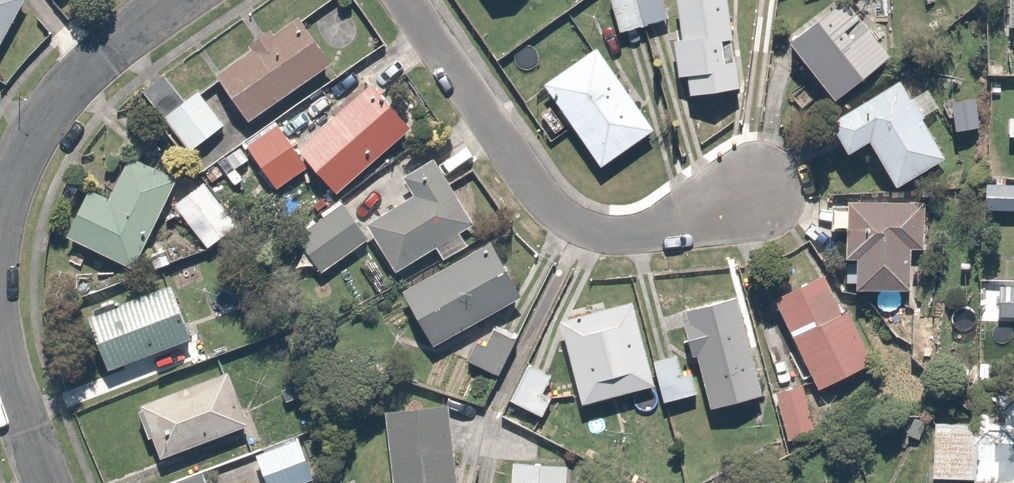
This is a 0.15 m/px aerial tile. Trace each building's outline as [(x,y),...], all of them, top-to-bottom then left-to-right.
[(28,0),(0,0),(0,57),(28,0)] [(617,35),(670,24),(665,0),(609,0),(617,35)] [(680,41),(672,41),(675,80),(682,80),(683,97),(730,94),(725,0),(677,0),(680,41)] [(892,59),(842,4),(790,51),(840,106),(892,59)] [(282,36),(275,25),(239,49),(246,60),(218,79),(248,122),(331,65),(301,22),(282,36)] [(655,131),(595,47),(540,86),(601,170),(655,131)] [(199,94),(175,66),(144,91),(167,120),(160,126),(185,156),(230,119),(205,89),(199,94)] [(904,82),(832,129),(854,162),(872,150),(899,191),(952,155),(904,82)] [(412,137),(367,88),(301,148),(347,197),(412,137)] [(272,123),(242,149),(277,191),(308,165),(272,123)] [(181,180),(129,154),(106,199),(86,189),(62,237),(133,274),(181,180)] [(477,224),(434,162),(406,181),(416,195),(364,231),(398,279),(477,224)] [(242,224),(206,182),(175,210),(211,251),(242,224)] [(989,184),(988,210),(1013,211),(1013,185),(989,184)] [(926,248),(929,208),(852,202),(847,261),(859,262),(856,294),(912,298),(916,247),(926,248)] [(323,270),(366,241),(342,207),(300,236),(323,270)] [(525,306),(491,242),(397,293),(432,357),(525,306)] [(876,362),(834,272),(774,300),(817,390),(876,362)] [(170,287),(85,317),(106,376),(190,346),(170,287)] [(743,301),(675,318),(686,359),(693,358),(707,413),(767,397),(743,301)] [(632,304),(558,325),(582,409),(655,389),(632,304)] [(522,338),(493,325),(484,347),(473,342),(465,363),(505,379),(522,338)] [(682,377),(678,359),(655,364),(664,407),(698,400),(692,375),(682,377)] [(545,393),(552,376),(527,365),(510,402),(545,418),(555,398),(545,393)] [(229,375),(135,409),(154,463),(249,429),(229,375)] [(804,386),(774,392),(786,446),(816,439),(804,386)] [(976,391),(975,424),(934,423),(932,481),(1011,482),(1013,482),(1013,393),(976,391)] [(451,410),(386,417),(393,482),(459,482),(451,410)] [(254,453),(264,482),(307,482),(312,481),(297,439),(254,453)] [(512,464),(511,482),(574,482),(575,468),(512,464)] [(211,472),(178,482),(215,482),(211,472)]
